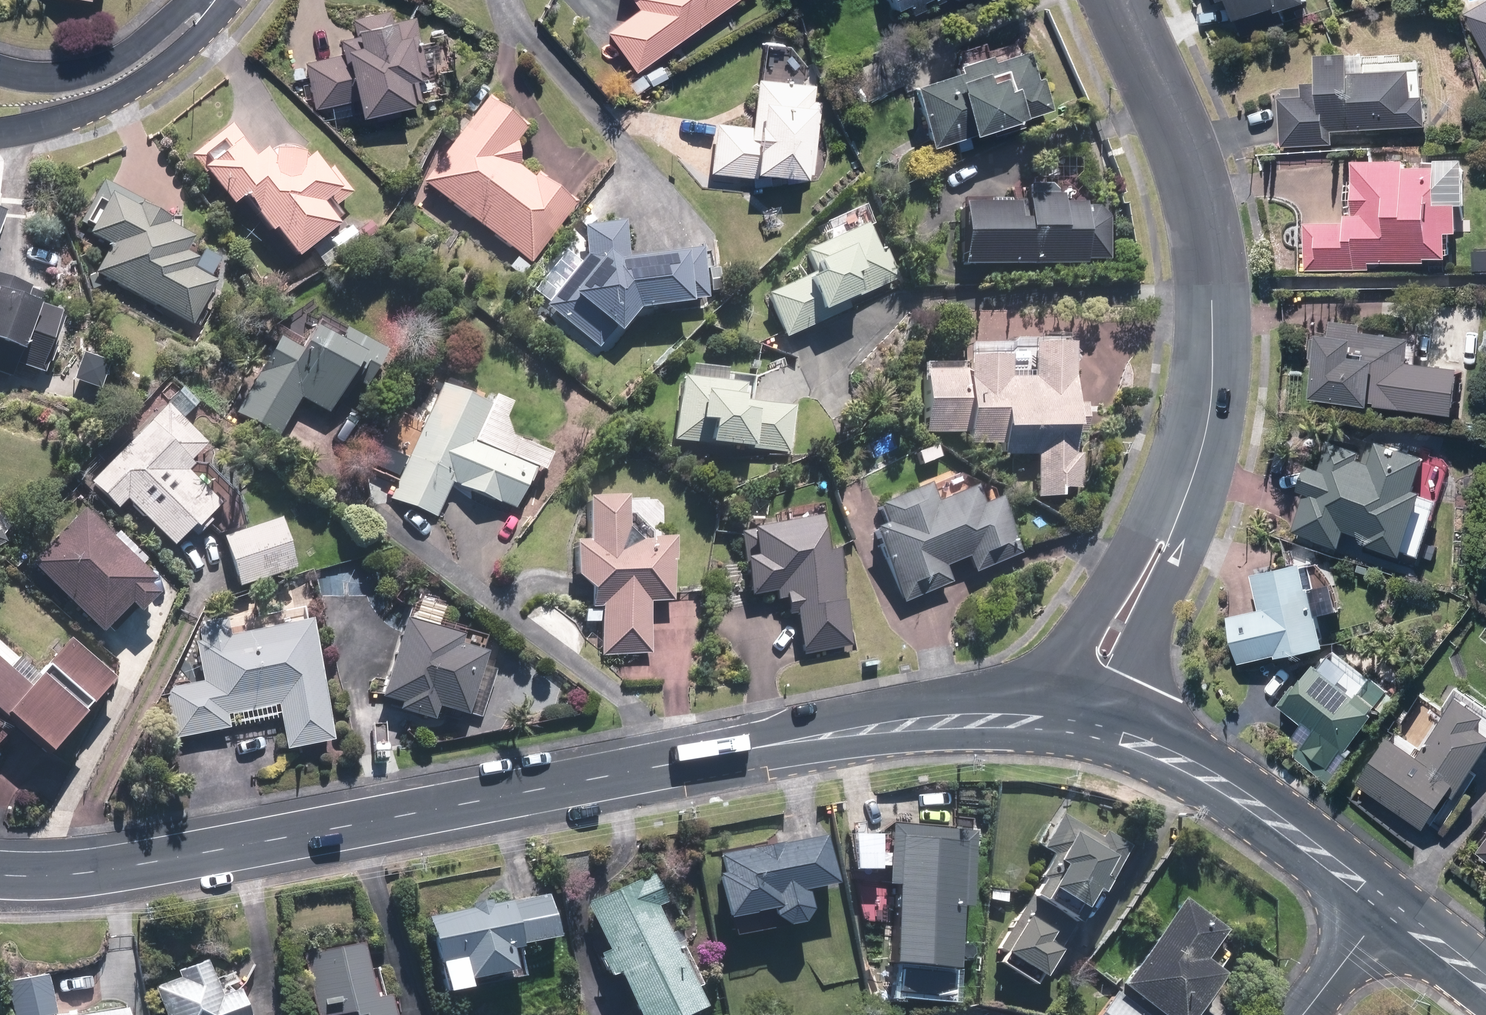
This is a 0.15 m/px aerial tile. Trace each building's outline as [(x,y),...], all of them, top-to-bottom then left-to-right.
[(637,9),(604,35),(633,76),(622,83),(632,98),(666,77),(656,61),(739,0),(628,0),(637,9)] [(898,10),(909,5),(911,16),(928,11),(923,4),(934,0),(894,0),(898,10)] [(1242,24),(1310,0),(1234,0),(1242,24)] [(1463,13),(1485,52),(1485,0),(1463,13)] [(427,81),(415,15),(394,19),(392,9),(351,16),(354,35),(339,38),(342,54),(300,61),(309,112),(357,103),(359,117),(423,106),(419,82),(427,81)] [(956,72),(910,85),(927,145),(1049,111),(1030,41),(953,63),(956,72)] [(1303,94),(1281,93),(1279,151),(1336,154),(1337,128),(1430,129),(1433,96),(1417,96),(1418,72),(1369,69),(1370,51),(1318,49),(1317,78),(1304,78),(1303,94)] [(754,127),(713,124),(710,175),(816,182),(822,99),(812,98),(813,84),(757,80),(754,127)] [(519,165),(516,141),(525,130),(488,100),(421,186),(515,255),(505,269),(525,282),(581,200),(537,169),(532,174),(519,165)] [(370,212),(348,229),(332,209),(354,191),(334,167),(323,176),(296,144),(280,157),(271,145),(257,157),(230,124),(188,158),(233,213),(244,203),(271,236),(274,234),(298,263),(312,252),(326,269),(359,242),(362,246),(384,228),(370,212)] [(1412,164),(1412,157),(1355,155),(1354,211),(1347,211),(1347,220),(1302,219),(1302,272),(1372,272),(1372,262),(1430,263),(1430,258),(1451,259),(1451,233),(1471,234),(1471,220),(1465,220),(1470,159),(1439,158),(1438,165),(1412,164)] [(961,267),(1087,274),(1087,262),(1112,264),(1116,180),(1053,176),(1053,186),(1024,184),(1023,209),(964,206),(961,267)] [(89,286),(112,298),(117,288),(194,328),(204,309),(210,312),(223,287),(201,275),(191,261),(179,230),(143,211),(148,202),(107,181),(84,224),(93,228),(88,237),(109,247),(89,286)] [(816,272),(765,293),(784,339),(906,288),(878,222),(807,252),(816,272)] [(720,295),(716,256),(711,252),(627,255),(624,223),(587,228),(584,253),(541,308),(600,351),(616,331),(621,337),(638,312),(690,309),(690,304),(707,304),(707,296),(720,295)] [(1473,245),(1471,269),(1485,270),(1485,246),(1473,245)] [(11,378),(14,366),(45,376),(64,316),(25,303),(29,290),(0,280),(0,374),(11,378)] [(1324,317),(1323,334),(1311,333),(1310,359),(1321,360),(1319,396),(1386,401),(1386,391),(1416,393),(1420,334),(1366,330),(1367,319),(1324,317)] [(304,348),(277,335),(238,417),(280,437),(299,398),(332,414),(348,382),(368,391),(388,351),(345,330),(339,342),(313,329),(304,348)] [(965,363),(927,360),(922,435),(965,438),(965,449),(999,452),(998,460),(1034,463),(1031,500),(1060,502),(1061,490),(1082,491),(1085,451),(1075,451),(1076,435),(1086,436),(1088,405),(1072,404),(1076,345),(1034,342),(1031,381),(1007,379),(1009,350),(966,347),(965,363)] [(734,368),(695,367),(694,378),(675,377),(673,449),(796,453),(799,357),(757,356),(756,375),(734,374),(734,368)] [(444,379),(406,460),(376,446),(366,469),(396,483),(389,497),(432,522),(450,484),(515,514),(535,473),(542,476),(552,455),(511,436),(504,422),(510,409),(444,379)] [(183,386),(90,481),(120,511),(128,503),(175,549),(192,532),(198,538),(215,521),(212,517),(223,507),(190,474),(191,466),(209,447),(184,422),(202,404),(183,386)] [(1322,462),(1309,458),(1298,487),(1306,490),(1291,531),(1340,549),(1348,528),(1420,556),(1458,457),(1374,425),(1367,444),(1334,432),(1322,462)] [(930,486),(875,510),(882,525),(872,530),(905,603),(954,582),(948,570),(968,561),(975,575),(1019,555),(996,501),(978,509),(968,487),(936,501),(930,486)] [(670,532),(671,499),(589,497),(589,543),(575,542),(574,577),(592,594),(589,612),(581,612),(581,624),(601,625),(600,658),(650,660),(652,604),(676,604),(677,541),(654,540),(654,532),(670,532)] [(6,549),(8,521),(0,508),(0,551),(6,549)] [(785,526),(739,531),(747,600),(775,597),(776,603),(787,602),(788,619),(794,618),(798,655),(858,649),(851,589),(841,590),(837,550),(826,551),(821,508),(783,513),(785,526)] [(132,607),(141,615),(160,593),(152,586),(157,579),(143,566),(150,558),(120,530),(112,539),(79,509),(28,566),(106,637),(132,607)] [(281,520),(225,535),(240,589),(296,573),(281,520)] [(1340,589),(1321,558),(1307,562),(1305,555),(1252,567),(1261,606),(1230,614),(1243,666),(1330,642),(1323,619),(1343,613),(1340,589)] [(440,620),(444,606),(414,596),(381,696),(399,702),(396,712),(432,724),(436,710),(466,720),(488,653),(481,650),(486,635),(440,620)] [(306,618),(305,606),(264,611),(266,628),(246,631),(245,623),(195,629),(202,678),(166,683),(174,739),(282,725),(285,749),(334,742),(317,616),(306,618)] [(118,679),(71,640),(41,676),(0,642),(0,731),(8,721),(52,757),(118,679)] [(1401,689),(1375,670),(1367,682),(1345,666),(1350,659),(1333,649),(1281,704),(1306,723),(1284,753),(1330,787),(1401,689)] [(1396,729),(1359,779),(1427,829),(1454,793),(1459,796),(1485,759),(1485,722),(1485,711),(1463,693),(1423,748),(1396,729)] [(994,965),(1031,987),(1036,978),(1041,981),(1093,895),(1096,897),(1103,885),(1106,887),(1130,846),(1101,829),(1098,835),(1060,810),(1038,846),(1049,852),(993,945),(1003,951),(994,965)] [(851,866),(862,921),(894,923),(892,963),(957,967),(960,906),(974,907),(979,828),(889,823),(887,852),(852,850),(851,866)] [(826,835),(720,853),(723,871),(717,873),(726,917),(770,908),(771,910),(771,913),(772,915),(774,917),(775,919),(777,920),(778,922),(780,923),(783,924),(785,925),(787,925),(789,925),(792,925),(794,925),(796,925),(799,924),(801,923),(803,921),(804,920),(806,918),(807,916),(809,914),(809,912),(810,910),(811,908),(811,905),(811,903),(810,901),(810,898),(809,896),(808,894),(806,892),(805,890),(803,889),(801,888),(834,882),(826,835)] [(1476,852),(1485,860),(1485,839),(1476,852)] [(635,1014),(684,1014),(703,1008),(695,988),(701,986),(684,943),(673,948),(658,909),(666,906),(654,876),(586,903),(604,948),(596,952),(606,978),(616,973),(635,1014)] [(471,904),(424,916),(444,997),(525,977),(517,946),(564,934),(553,888),(494,903),(492,895),(470,900),(471,904)] [(1183,896),(1098,1014),(1198,1014),(1228,973),(1208,959),(1229,929),(1183,896)] [(301,945),(310,1014),(394,1014),(391,994),(385,995),(381,969),(369,971),(364,936),(301,945)] [(164,1014),(248,1014),(240,995),(230,999),(228,992),(222,995),(208,960),(180,971),(182,977),(153,988),(164,1014)] [(50,974),(6,980),(11,1014),(56,1014),(50,974)]
